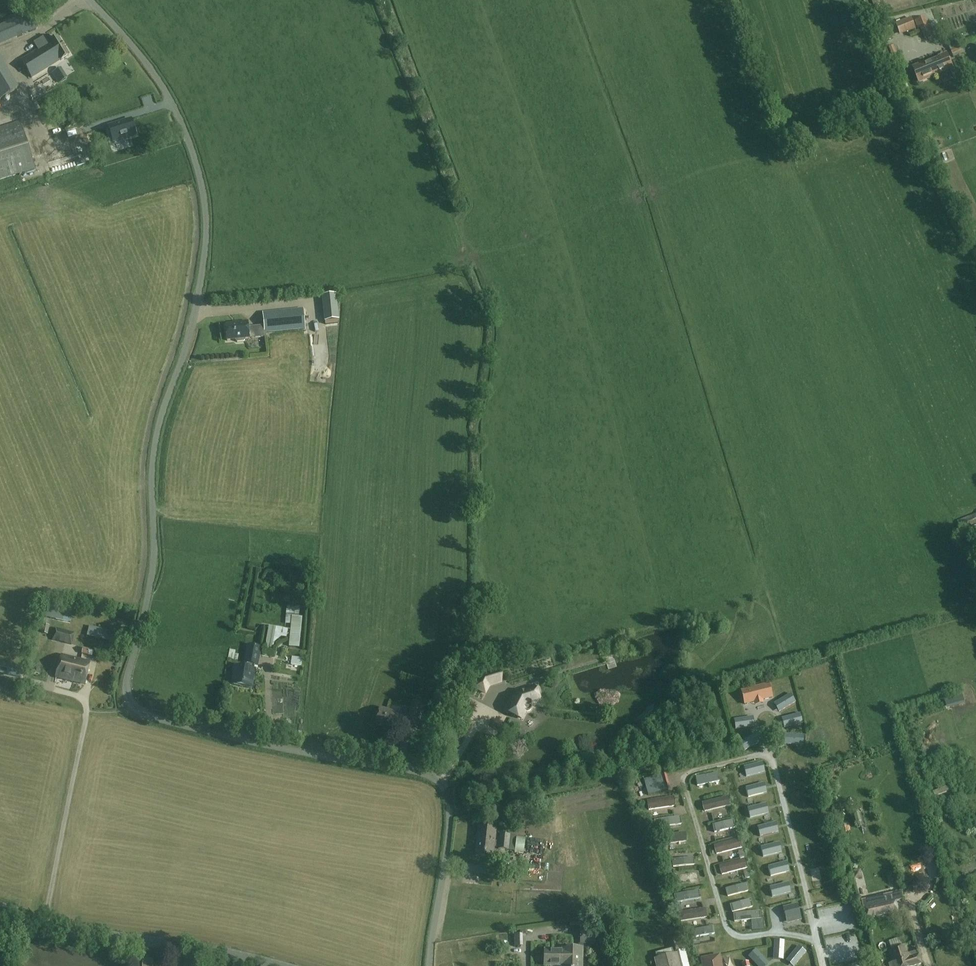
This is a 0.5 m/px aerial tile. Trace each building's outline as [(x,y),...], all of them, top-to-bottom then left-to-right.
[(38,29),(31,12),(0,26),(0,46),(38,29)] [(932,36),(924,17),(916,20),(919,28),(921,27),(926,38),(932,36)] [(911,18),(896,24),(900,33),(915,27),(911,18)] [(887,41),(893,38),(889,26),(882,29),(887,41)] [(69,55),(58,37),(50,42),(47,37),(42,40),(42,39),(34,43),(38,50),(21,60),(31,78),(61,60),(69,55)] [(931,62),(936,74),(952,67),(947,54),(940,57),(940,58),(931,62)] [(19,90),(0,59),(0,102),(19,90)] [(936,74),(931,62),(924,65),(924,63),(914,68),(919,81),(936,74)] [(67,78),(60,67),(52,73),(58,83),(67,78)] [(35,92),(47,84),(44,78),(31,86),(35,92)] [(940,96),(934,99),(938,105),(944,102),(940,96)] [(136,135),(131,119),(108,126),(113,142),(136,135)] [(35,169),(20,122),(0,128),(0,180),(35,169)] [(338,320),(336,295),(322,296),(325,322),(326,330),(335,329),(334,320),(338,320)] [(227,341),(235,340),(235,342),(237,343),(243,342),(245,340),(245,339),(266,337),(266,333),(305,330),(303,308),(263,312),(264,326),(248,328),(248,322),(225,325),(227,341)] [(309,376),(323,376),(324,350),(309,350),(309,376)] [(975,526),(975,514),(957,521),(961,531),(975,526)] [(44,617),(63,621),(65,610),(47,606),(44,617)] [(299,648),(302,617),(292,616),(289,647),(299,648)] [(48,634),(49,625),(43,624),(41,632),(48,634)] [(87,636),(109,641),(111,631),(89,626),(87,636)] [(287,638),(288,629),(269,626),(265,647),(272,649),(272,648),(275,644),(275,642),(281,637),(287,638)] [(53,640),(72,645),(75,633),(56,628),(53,640)] [(247,664),(246,669),(235,667),(232,684),(251,688),(254,670),(255,666),(258,666),(262,647),(247,645),(243,664),(247,664)] [(90,662),(61,655),(56,677),(85,684),(90,662)] [(301,666),(302,658),(291,657),(291,665),(301,666)] [(20,678),(22,668),(0,663),(0,674),(20,678)] [(485,693),(489,686),(500,682),(497,671),(480,676),(474,687),(485,693)] [(531,708),(531,706),(539,703),(534,685),(516,691),(518,694),(516,696),(515,695),(506,710),(521,718),(525,711),(528,711),(530,710),(531,708)] [(762,687),(734,692),(737,706),(765,701),(762,687)] [(411,710),(412,710),(407,725),(417,728),(425,706),(413,702),(411,710)] [(660,714),(653,706),(637,719),(644,727),(660,714)] [(403,707),(401,714),(380,708),(375,725),(395,731),(398,722),(407,725),(412,710),(411,710),(403,707)] [(780,750),(781,758),(803,757),(802,748),(780,750)] [(744,766),(746,777),(765,772),(762,762),(744,766)] [(696,776),(698,785),(719,781),(716,772),(696,776)] [(780,775),(782,783),(797,780),(796,772),(780,775)] [(646,795),(667,790),(663,776),(642,781),(646,795)] [(745,787),(748,797),(767,792),(765,782),(745,787)] [(791,797),(808,797),(808,790),(811,790),(811,785),(790,786),(791,797)] [(729,795),(701,802),(704,811),(731,805),(729,795)] [(648,810),(675,806),(674,796),(647,800),(648,810)] [(748,808),(750,818),(769,813),(767,803),(748,808)] [(841,805),(834,806),(838,821),(843,819),(842,816),(843,816),(841,805)] [(815,814),(813,807),(792,811),(794,818),(815,814)] [(658,827),(679,824),(677,816),(657,819),(658,827)] [(699,818),(701,829),(710,828),(708,817),(699,818)] [(638,821),(640,829),(646,827),(643,819),(638,821)] [(736,827),(734,819),(712,824),(714,832),(736,827)] [(757,826),(760,836),(779,832),(777,822),(757,826)] [(475,856),(493,858),(496,830),(478,827),(475,856)] [(664,835),(665,843),(686,842),(685,833),(664,835)] [(498,849),(514,851),(516,836),(500,834),(498,849)] [(750,846),(772,843),(771,835),(749,838),(750,846)] [(802,846),(826,844),(825,836),(801,838),(802,846)] [(740,838),(713,845),(716,854),(743,847),(740,838)] [(761,847),(764,857),(782,853),(780,843),(761,847)] [(695,865),(694,857),(672,859),(672,867),(695,865)] [(748,868),(745,858),(719,865),(721,875),(748,868)] [(805,869),(823,868),(822,859),(805,861),(805,869)] [(769,866),(771,876),(789,872),(787,861),(769,866)] [(696,873),(677,876),(678,883),(697,880),(696,873)] [(770,887),(772,897),(791,892),(789,882),(770,887)] [(725,889),(727,896),(749,891),(747,883),(725,889)] [(835,884),(813,885),(813,895),(826,894),(826,893),(835,892),(835,884)] [(965,884),(958,886),(961,893),(968,890),(965,884)] [(698,891),(674,895),(675,902),(700,899),(698,891)] [(900,891),(861,900),(865,919),(898,911),(895,900),(902,899),(900,891)] [(765,901),(768,911),(786,907),(783,897),(765,901)] [(754,899),(728,905),(731,914),(756,908),(754,899)] [(797,904),(783,908),(786,920),(800,916),(797,904)] [(678,912),(680,922),(707,917),(706,908),(678,912)] [(823,909),(823,918),(844,917),(844,908),(823,909)] [(580,944),(591,944),(595,944),(595,929),(594,929),(594,919),(580,920),(580,944)] [(711,927),(692,930),(693,937),(713,934),(711,927)] [(846,931),(827,936),(829,945),(848,940),(846,931)] [(672,940),(675,951),(684,949),(681,938),(672,940)] [(775,940),(774,958),(784,959),(784,940),(775,940)] [(799,945),(787,960),(794,965),(807,951),(799,945)] [(904,946),(889,950),(893,964),(890,965),(917,965),(920,965),(917,952),(907,955),(904,946)] [(655,959),(657,965),(678,965),(677,964),(679,964),(676,954),(674,954),(673,949),(655,953),(656,959),(655,959)] [(749,956),(759,965),(765,965),(769,962),(756,949),(749,956)] [(545,964),(563,965),(580,965),(581,952),(581,951),(579,951),(563,950),(563,952),(546,951),(545,964)] [(720,955),(702,959),(703,965),(722,965),(720,955)]
